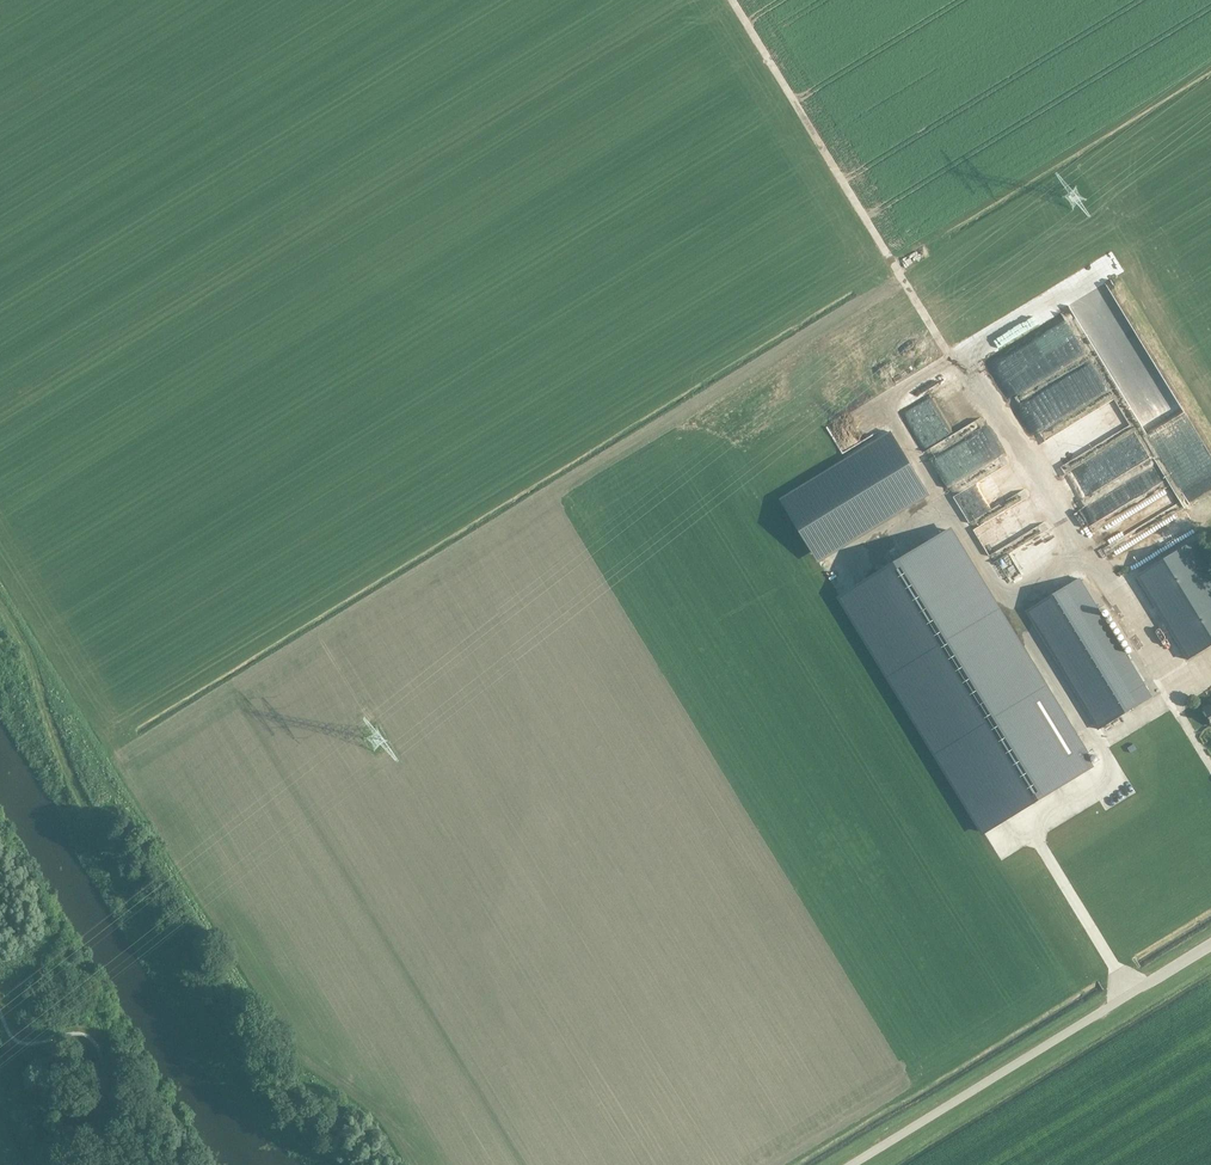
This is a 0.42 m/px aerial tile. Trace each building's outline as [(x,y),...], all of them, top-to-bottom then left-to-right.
[(974,495),(984,514),(1007,501),(996,483),(974,495)] [(983,833),(1092,766),(949,531),(840,597),(983,833)] [(1210,645),(1210,576),(1191,543),(1136,577),(1187,660),(1210,645)] [(1097,730),(1151,697),(1079,579),(1025,612),(1097,730)] [(859,661),(868,657),(864,649),(855,653),(859,661)] [(885,679),(874,685),(881,698),(893,691),(885,679)] [(1203,709),(1210,723),(1210,704),(1203,709)] [(865,730),(856,735),(859,740),(868,736),(865,730)] [(1067,836),(1076,848),(1081,844),(1072,832),(1067,836)]
